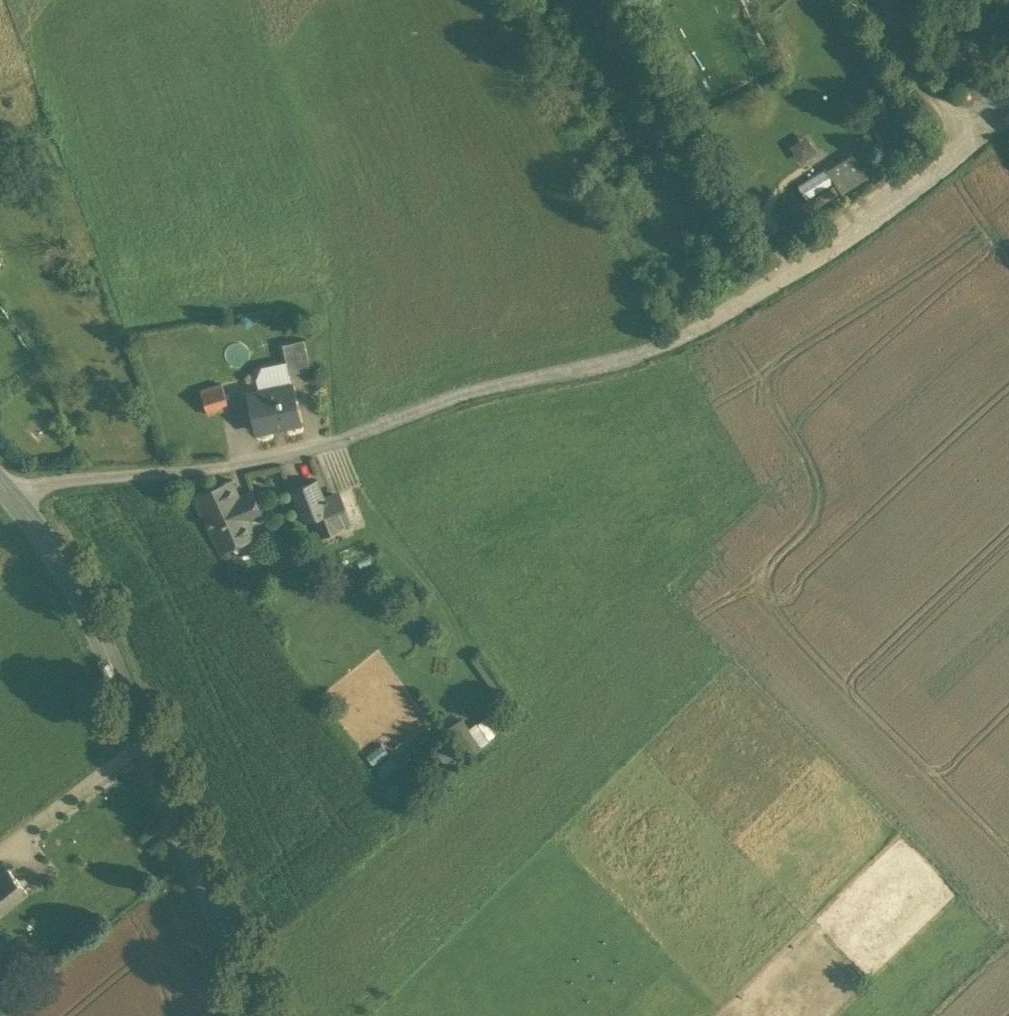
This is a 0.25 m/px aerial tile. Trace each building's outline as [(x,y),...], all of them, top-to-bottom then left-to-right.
[(807,137),(793,145),(801,159),(815,151),(807,137)] [(821,148),(800,160),(819,192),(835,182),(824,164),(829,161),(821,148)] [(859,162),(833,178),(842,192),(867,176),(859,162)] [(304,337),(282,342),(288,372),(310,367),(304,337)] [(222,382),(201,389),(209,413),(230,407),(222,382)] [(293,383),(248,393),(256,430),(300,421),(293,383)] [(233,478),(193,494),(220,550),(256,535),(249,518),(262,513),(256,496),(242,501),(233,478)] [(317,479),(292,488),(305,520),(314,517),(329,511),(323,495),(317,479)] [(321,534),(352,522),(339,489),(323,495),(329,511),(314,517),(321,534)] [(0,872),(0,914),(28,891),(8,865),(0,872)]
